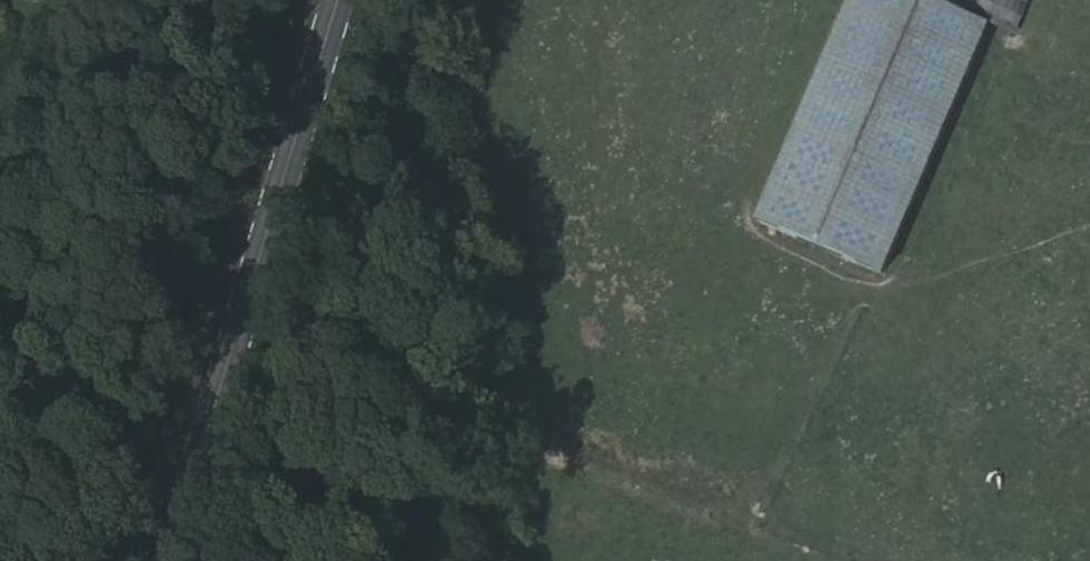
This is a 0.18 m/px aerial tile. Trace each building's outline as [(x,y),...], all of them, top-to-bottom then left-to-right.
[(746,221),(870,273),(975,24),(917,0),(838,0),(746,221)] [(950,12),(983,25),(994,0),(955,0),(950,12)]
